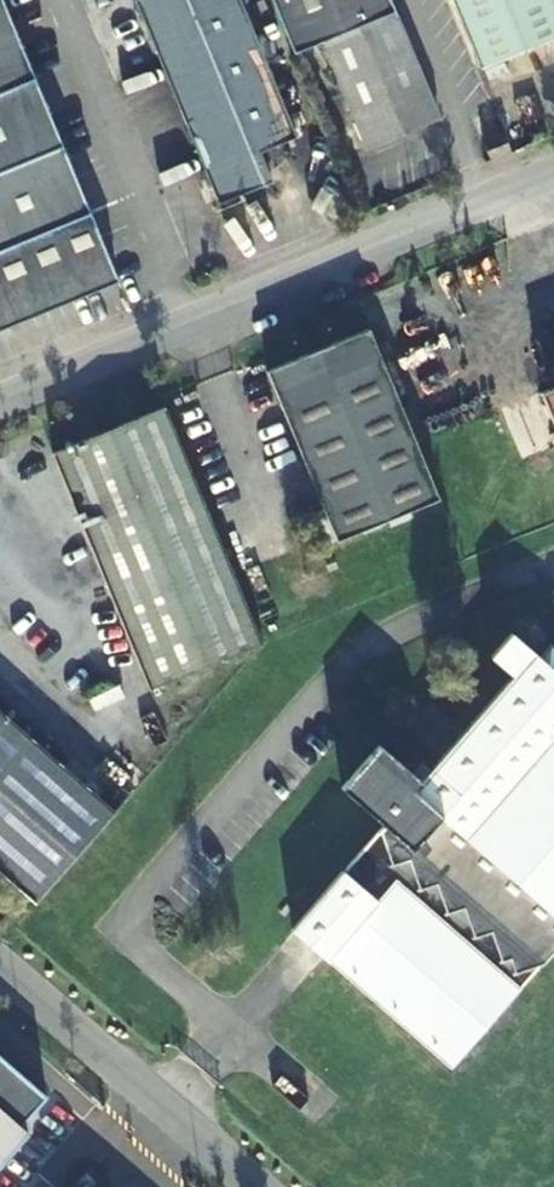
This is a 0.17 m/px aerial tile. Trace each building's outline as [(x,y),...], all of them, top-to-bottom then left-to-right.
[(119,280),(3,0),(0,0),(0,329),(119,280)] [(231,0),(138,0),(132,3),(219,203),(272,180),(258,148),(289,134),(231,0)] [(295,50),(325,37),(371,143),(439,114),(389,0),(273,0),(295,50)] [(484,71),(553,42),(553,0),(454,0),(484,71)] [(338,541),(441,498),(370,325),(267,368),(338,541)] [(546,392),(553,412),(553,388),(546,392)] [(258,645),(261,644),(166,405),(53,450),(148,689),(258,645)] [(553,952),(553,673),(539,659),(517,638),(497,659),(522,682),(426,784),(387,747),(347,789),(389,829),(300,924),(448,1064),(553,952)] [(553,673),(553,643),(539,659),(553,673)] [(32,903),(113,811),(0,712),(0,874),(32,903)] [(23,1132),(18,1128),(48,1095),(0,1053),(0,1159),(23,1132)]
